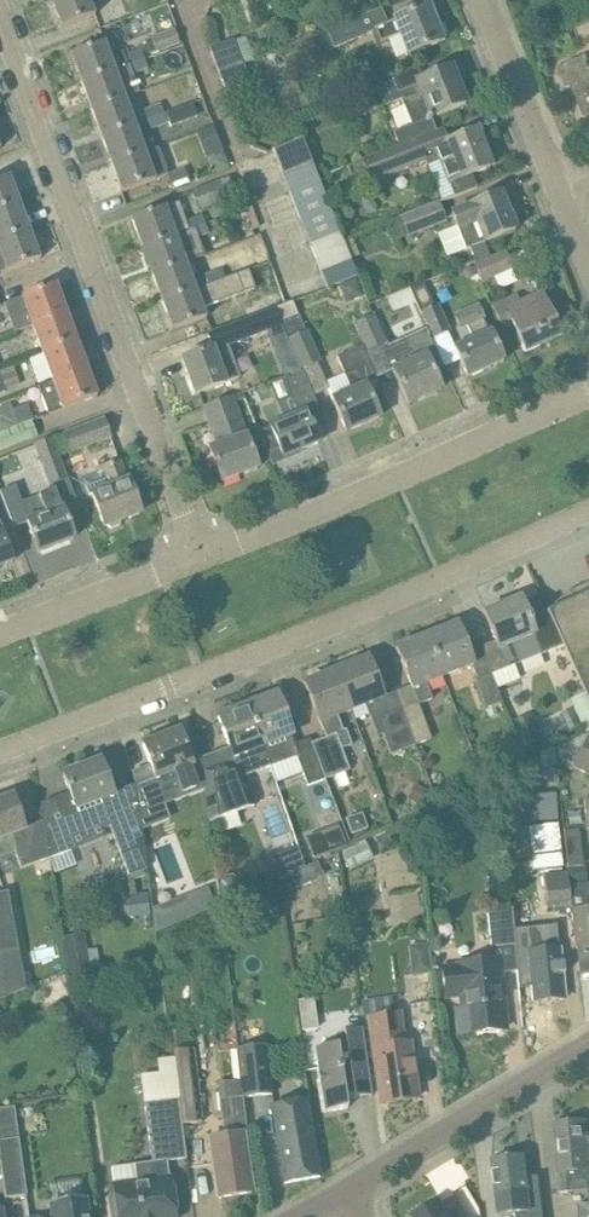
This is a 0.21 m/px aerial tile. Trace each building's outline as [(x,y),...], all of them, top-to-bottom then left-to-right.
[(51,0),(61,26),(59,27),(60,28),(95,15),(89,0),(52,0),(51,0)] [(441,41),(427,7),(396,19),(396,21),(388,24),(381,8),(358,18),(310,38),(318,55),(376,30),(381,43),(402,34),(410,54),(441,41)] [(180,45),(174,29),(151,37),(152,39),(145,41),(149,54),(156,52),(157,53),(180,45)] [(82,83),(145,59),(141,50),(129,55),(127,49),(110,56),(105,42),(70,55),(70,57),(72,56),(82,83)] [(583,119),(588,117),(588,61),(587,55),(562,65),(566,76),(561,78),(566,90),(571,88),(583,119)] [(145,59),(82,83),(92,110),(126,98),(139,93),(132,74),(147,69),(148,68),(145,59)] [(241,67),(220,75),(230,102),(251,94),(241,67)] [(393,77),(365,88),(374,110),(401,99),(412,125),(415,124),(419,136),(435,129),(432,120),(431,118),(466,104),(451,68),(416,82),(417,84),(399,91),(393,77)] [(126,98),(92,110),(102,137),(143,122),(135,124),(126,98)] [(147,121),(165,114),(161,104),(143,110),(147,121)] [(168,124),(165,114),(147,121),(150,130),(168,124)] [(143,122),(102,137),(112,165),(158,148),(158,147),(153,149),(143,122)] [(442,130),(363,161),(371,183),(425,161),(441,202),(476,187),(471,175),(491,167),(495,165),(489,149),(484,151),(477,131),(447,143),(442,130)] [(273,152),(283,179),(314,166),(303,140),(273,152)] [(158,148),(112,165),(122,191),(120,192),(121,193),(156,180),(167,176),(170,184),(188,178),(184,169),(168,175),(158,148)] [(217,155),(213,165),(215,173),(230,168),(224,153),(217,155)] [(319,180),(314,166),(283,179),(289,192),(319,180)] [(10,176),(0,180),(0,211),(19,204),(9,178),(11,177),(10,176)] [(237,197),(229,177),(193,190),(200,211),(237,197)] [(300,220),(330,207),(319,180),(289,192),(300,220)] [(516,230),(501,194),(470,206),(470,207),(452,214),(458,229),(462,227),(476,261),(490,256),(484,242),(516,230)] [(133,221),(142,248),(205,224),(202,215),(186,221),(179,203),(166,208),(166,207),(131,220),(131,222),(133,221)] [(446,221),(439,203),(399,219),(391,222),(398,240),(446,221)] [(29,232),(19,204),(0,211),(0,243),(29,232)] [(311,247),(341,234),(330,207),(300,220),(311,247)] [(205,224),(142,248),(152,275),(186,262),(205,255),(198,237),(209,233),(205,224)] [(0,243),(0,257),(6,272),(41,259),(40,258),(39,258),(29,232),(0,243)] [(341,234),(311,247),(321,273),(352,261),(341,234)] [(512,268),(505,253),(476,266),(483,281),(512,268)] [(359,278),(352,261),(321,273),(328,289),(359,278)] [(186,262),(152,275),(163,303),(179,296),(196,290),(186,262)] [(226,278),(222,268),(204,275),(208,285),(226,278)] [(196,290),(179,296),(163,303),(172,329),(171,329),(171,331),(207,318),(203,308),(256,289),(249,270),(196,290)] [(363,296),(356,279),(339,286),(346,303),(363,296)] [(434,306),(424,283),(411,289),(432,339),(450,331),(438,304),(434,306)] [(4,304),(14,332),(33,325),(66,313),(55,285),(4,304)] [(561,335),(542,294),(520,304),(516,296),(492,307),(500,324),(511,319),(525,351),(561,335)] [(485,319),(478,304),(453,315),(460,330),(467,327),(473,340),(455,348),(468,377),(503,361),(490,333),(489,333),(484,320),(485,319)] [(49,319),(14,332),(14,333),(33,326),(43,353),(76,341),(66,313),(49,319)] [(281,321),(283,324),(287,335),(302,369),(321,362),(308,330),(306,331),(299,313),(281,321)] [(373,316),(355,325),(368,353),(387,345),(375,316),(375,315),(373,316)] [(400,344),(386,351),(389,358),(394,371),(393,371),(398,382),(408,404),(441,389),(434,372),(444,368),(427,329),(399,341),(400,344)] [(284,344),(277,348),(290,378),(303,372),(302,369),(287,335),(281,337),(284,344)] [(76,341),(43,353),(53,381),(38,386),(38,387),(87,369),(76,341)] [(187,358),(182,360),(195,395),(218,386),(227,383),(227,382),(240,378),(227,343),(214,348),(205,352),(187,358)] [(366,386),(380,380),(368,353),(364,345),(337,356),(352,391),(332,400),(346,431),(379,417),(366,386)] [(87,369),(38,387),(48,415),(97,397),(87,369)] [(290,378),(285,380),(298,410),(316,402),(303,372),(290,378)] [(271,427),(258,432),(267,453),(279,448),(283,458),(318,443),(309,421),(321,416),(316,402),(298,410),(285,380),(285,379),(268,385),(281,418),(269,423),(271,427)] [(259,468),(233,397),(202,408),(216,447),(210,450),(221,482),(223,481),(222,481),(252,470),(252,471),(259,468)] [(10,404),(0,408),(0,451),(38,437),(32,421),(22,424),(18,411),(13,413),(10,404)] [(110,437),(104,419),(65,434),(72,451),(110,437)] [(16,486),(1,491),(14,528),(27,523),(30,529),(39,551),(74,538),(65,515),(63,509),(62,509),(61,508),(76,502),(52,438),(34,445),(51,492),(39,497),(22,503),(16,486)] [(127,482),(120,461),(103,467),(108,479),(86,488),(89,498),(93,496),(104,526),(107,526),(111,529),(120,525),(121,520),(140,513),(128,481),(127,482)] [(12,562),(1,532),(13,527),(0,494),(0,566),(12,562)] [(548,610),(563,644),(588,702),(588,594),(553,610),(552,608),(548,610)] [(481,646),(492,673),(520,662),(520,661),(563,644),(548,610),(528,618),(521,598),(484,613),(495,640),(481,646)] [(503,702),(492,673),(481,646),(484,655),(471,660),(457,624),(456,624),(456,625),(427,637),(443,677),(472,665),(478,680),(476,681),(487,709),(503,702)] [(443,677),(427,637),(398,648),(397,647),(396,648),(418,702),(402,708),(416,744),(432,738),(429,730),(419,705),(433,699),(427,683),(443,677)] [(392,754),(416,744),(402,708),(389,714),(382,697),(383,697),(368,659),(336,672),(351,709),(371,701),(392,754)] [(351,709),(336,672),(305,684),(326,738),(312,743),(326,780),(350,770),(342,748),(351,744),(346,730),(343,731),(337,715),(351,709)] [(277,695),(247,706),(262,746),(270,767),(276,783),(303,773),(309,786),(326,780),(312,743),(297,749),(295,744),(292,735),(277,695)] [(270,767),(262,746),(247,706),(236,706),(232,706),(229,707),(229,712),(218,717),(233,759),(223,763),(227,774),(238,769),(241,768),(244,777),(270,767)] [(535,723),(517,730),(525,747),(543,739),(535,723)] [(155,776),(136,783),(139,809),(140,809),(140,814),(165,805),(207,789),(204,770),(203,760),(192,764),(189,754),(180,731),(162,738),(158,734),(143,740),(145,744),(143,745),(151,768),(155,776)] [(569,742),(588,753),(588,734),(587,733),(569,742)] [(569,742),(557,749),(557,758),(572,767),(573,765),(588,773),(588,753),(569,742)] [(63,822),(44,829),(49,858),(74,849),(70,839),(108,824),(128,876),(148,869),(146,861),(146,855),(140,809),(139,809),(136,783),(135,784),(136,791),(115,799),(101,761),(63,776),(70,792),(54,798),(63,822)] [(241,768),(238,769),(227,774),(223,763),(204,770),(207,789),(211,822),(254,806),(244,777),(241,768)] [(419,786),(413,801),(422,806),(429,791),(419,786)] [(556,794),(507,799),(510,825),(558,820),(556,794)] [(0,801),(0,839),(9,835),(20,868),(49,858),(44,829),(26,835),(12,797),(0,801)] [(368,829),(362,813),(346,819),(351,835),(352,834),(354,839),(368,834),(366,830),(368,829)] [(332,851),(348,845),(340,825),(324,831),(332,851)] [(373,858),(365,841),(342,853),(350,870),(373,858)] [(298,847),(271,857),(279,881),(290,876),(305,868),(298,847)] [(305,868),(290,876),(297,889),(317,880),(310,866),(305,868)] [(587,882),(585,867),(568,869),(569,884),(587,882)] [(567,876),(544,878),(547,903),(570,901),(567,876)] [(514,944),(509,897),(507,897),(505,883),(488,884),(490,899),(487,900),(491,947),(514,944)] [(207,887),(153,909),(156,933),(215,908),(207,887)] [(0,893),(0,955),(19,951),(8,892),(0,893)] [(148,892),(127,895),(129,916),(150,914),(148,892)] [(270,918),(260,895),(238,904),(248,927),(270,918)] [(572,908),(577,947),(588,945),(588,906),(572,908)] [(557,925),(514,929),(520,988),(532,986),(534,1002),(564,999),(557,925)] [(87,951),(84,935),(63,937),(68,974),(90,971),(90,969),(97,968),(94,950),(87,951)] [(37,939),(40,965),(64,961),(61,936),(37,939)] [(414,973),(431,972),(429,942),(412,943),(414,973)] [(506,1028),(499,961),(458,965),(459,966),(443,968),(446,998),(462,996),(463,1011),(466,1011),(468,1031),(459,1032),(459,1033),(506,1028)] [(62,979),(45,982),(47,992),(56,998),(65,996),(62,979)] [(399,1014),(369,1018),(374,1048),(378,1079),(382,1103),(418,1098),(414,1074),(410,1042),(403,1043),(399,1014)] [(183,1051),(181,1029),(169,1030),(172,1053),(174,1053),(182,1124),(202,1122),(194,1050),(187,1051),(187,1050),(183,1051)] [(372,1096),(362,1029),(343,1032),(340,1033),(339,1034),(337,1035),(336,1037),(335,1038),(334,1040),(333,1042),(333,1044),(334,1046),(315,1049),(324,1112),(348,1108),(346,1098),(354,1097),(354,1099),(372,1096)] [(243,1079),(246,1098),(273,1095),(267,1044),(239,1047),(243,1079)] [(217,1082),(219,1101),(246,1098),(243,1079),(217,1082)] [(178,1099),(144,1103),(152,1162),(134,1165),(136,1181),(113,1185),(117,1216),(176,1216),(170,1177),(169,1177),(167,1162),(186,1159),(178,1099)] [(320,1177),(303,1101),(269,1108),(285,1184),(320,1177)] [(14,1108),(0,1109),(0,1161),(5,1199),(27,1196),(19,1138),(14,1108)] [(555,1124),(558,1172),(557,1173),(559,1193),(588,1191),(588,1193),(588,1139),(587,1139),(585,1121),(555,1124)] [(253,1193),(243,1134),(208,1140),(218,1199),(253,1193)] [(493,1160),(499,1216),(518,1214),(519,1216),(544,1216),(539,1176),(527,1177),(524,1156),(510,1158),(509,1154),(497,1156),(498,1159),(493,1160)] [(86,1198),(50,1203),(52,1216),(89,1216),(86,1198)] [(456,1198),(443,1206),(440,1200),(412,1216),(413,1216),(467,1216),(456,1198)] [(578,1205),(579,1216),(588,1216),(588,1204),(578,1205)]
